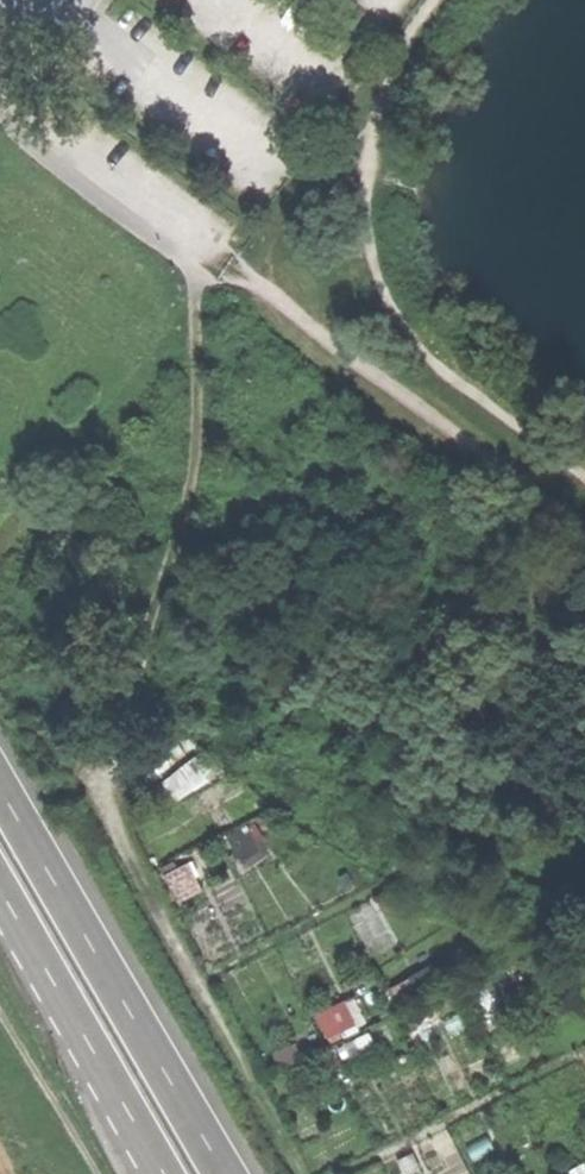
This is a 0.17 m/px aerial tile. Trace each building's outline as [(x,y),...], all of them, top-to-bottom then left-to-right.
[(201,754),(168,778),(182,797),(215,774),(201,754)] [(320,1013),(333,1038),(363,1022),(349,997),(320,1013)]
